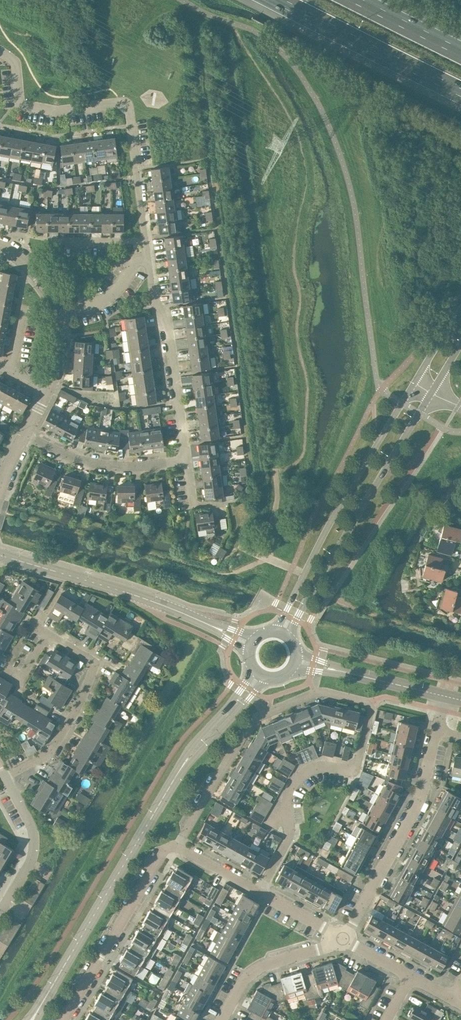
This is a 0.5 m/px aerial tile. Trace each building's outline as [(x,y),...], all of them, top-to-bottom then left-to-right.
[(10,157),(13,138),(2,136),(0,149),(0,155),(10,157)] [(10,157),(20,159),(24,140),(13,138),(10,157)] [(103,139),(106,159),(117,157),(115,138),(103,139)] [(93,141),(95,160),(106,159),(103,139),(93,141)] [(20,159),(31,161),(34,142),(24,140),(20,159)] [(82,142),(85,162),(95,160),(93,141),(82,142)] [(31,161),(41,163),(45,144),(34,142),(31,161)] [(71,144),(74,163),(85,162),(82,142),(71,144)] [(41,163),(53,165),(56,146),(45,144),(41,163)] [(60,145),(63,165),(74,163),(71,144),(60,145)] [(151,169),(152,180),(172,178),(170,166),(151,169)] [(152,180),(154,191),(173,188),(172,178),(152,180)] [(154,191),(155,202),(175,199),(173,188),(154,191)] [(155,202),(157,212),(176,210),(175,199),(155,202)] [(5,223),(8,204),(0,202),(0,222),(5,223)] [(5,223),(15,225),(19,206),(8,204),(5,223)] [(15,225),(26,227),(30,208),(19,206),(15,225)] [(157,212),(158,223),(178,220),(176,210),(157,212)] [(36,231),(47,231),(47,212),(36,212),(36,231)] [(47,231),(58,231),(58,212),(47,212),(47,231)] [(58,231),(69,231),(69,212),(58,212),(58,231)] [(69,231),(80,231),(80,212),(69,212),(69,231)] [(80,231),(90,231),(91,212),(80,212),(80,231)] [(90,231),(101,232),(101,212),(91,212),(90,231)] [(101,232),(112,232),(112,212),(101,212),(101,232)] [(112,232),(123,232),(123,212),(112,212),(112,232)] [(158,223),(160,234),(179,232),(178,220),(158,223)] [(164,238),(166,249),(185,246),(184,235),(164,238)] [(166,249),(167,260),(187,257),(185,246),(166,249)] [(167,260),(169,270),(188,268),(187,257),(167,260)] [(169,270),(170,281),(190,278),(188,268),(169,270)] [(14,285),(16,275),(0,272),(0,282),(14,285)] [(170,281),(172,292),(191,289),(190,278),(170,281)] [(12,295),(14,285),(0,282),(0,293),(12,295)] [(172,292),(173,303),(193,300),(191,289),(172,292)] [(11,305),(12,295),(0,293),(0,303),(11,305)] [(9,315),(11,305),(0,303),(0,314),(9,315)] [(183,306),(184,317),(204,314),(202,303),(183,306)] [(7,325),(9,315),(0,314),(0,324),(7,325)] [(184,317),(186,328),(205,325),(204,314),(184,317)] [(124,319),(126,330),(145,327),(144,316),(124,319)] [(186,328),(187,338),(207,336),(205,325),(186,328)] [(126,330),(128,341),(147,338),(145,327),(126,330)] [(187,338),(189,349),(208,346),(207,336),(187,338)] [(128,341),(129,351),(148,349),(147,338),(128,341)] [(75,353),(94,354),(95,342),(75,341),(75,353)] [(189,349),(190,360),(210,357),(208,346),(189,349)] [(129,351),(131,362),(150,359),(148,349),(129,351)] [(74,363),(94,365),(94,354),(75,353),(74,363)] [(190,360),(192,371),(211,368),(210,357),(190,360)] [(131,362),(132,373),(151,370),(150,359),(131,362)] [(73,374),(93,375),(94,365),(74,363),(73,374)] [(132,373),(134,383),(153,381),(151,370),(132,373)] [(192,375),(194,386),(213,383),(212,372),(192,375)] [(73,385),(92,387),(93,375),(73,374),(73,385)] [(134,383),(135,394),(155,391),(153,381),(134,383)] [(3,404),(12,388),(3,383),(0,389),(0,403),(3,404)] [(194,386),(195,397),(215,394),(213,383),(194,386)] [(3,404),(12,409),(21,393),(12,388),(3,404)] [(57,395),(69,401),(72,395),(60,389),(57,395)] [(135,394),(137,405),(156,403),(155,391),(135,394)] [(12,409),(22,414),(30,398),(21,393),(12,409)] [(195,397),(197,408),(216,405),(215,394),(195,397)] [(197,408),(198,418),(218,416),(216,405),(197,408)] [(147,408),(148,414),(161,412),(160,406),(147,408)] [(42,425),(52,430),(61,414),(51,408),(42,425)] [(52,430),(62,435),(70,419),(61,414),(52,430)] [(198,418),(200,429),(219,426),(218,416),(198,418)] [(73,438),(79,441),(85,422),(81,421),(79,424),(70,419),(62,435),(72,440),(73,438)] [(84,445),(95,447),(99,429),(89,427),(89,424),(85,422),(79,441),(85,443),(84,445)] [(200,429),(201,440),(221,438),(219,426),(200,429)] [(150,429),(152,448),(164,446),(161,428),(150,429)] [(95,447),(106,449),(109,430),(99,429),(95,447)] [(118,449),(124,449),(124,429),(120,429),(119,432),(109,430),(106,449),(117,450),(118,449)] [(130,449),(130,451),(142,449),(139,431),(129,432),(129,429),(124,429),(124,449),(130,449)] [(139,431),(142,449),(152,448),(150,429),(139,431)] [(200,456),(219,453),(217,442),(198,445),(200,456)] [(201,467),(220,464),(219,453),(200,456),(201,467)] [(44,493),(50,496),(57,481),(52,478),(55,471),(40,464),(33,479),(40,483),(38,486),(46,490),(44,493)] [(203,477),(222,475),(220,464),(201,467),(203,477)] [(73,503),(80,505),(84,489),(78,487),(81,480),(65,475),(60,491),(68,493),(66,497),(74,499),(73,503)] [(204,488),(223,485),(222,475),(203,477),(204,488)] [(103,509),(110,510),(112,493),(106,492),(107,485),(91,482),(88,499),(96,500),(96,504),(104,505),(103,509)] [(163,503),(164,507),(171,506),(168,490),(162,491),(161,483),(145,485),(147,502),(155,500),(156,504),(163,503)] [(134,510),(140,510),(141,493),(134,493),(134,485),(118,485),(118,502),(126,502),(126,506),(134,506),(134,510)] [(219,497),(220,501),(226,501),(223,485),(204,488),(206,499),(219,497)] [(214,532),(215,536),(222,535),(219,520),(219,519),(213,519),(212,511),(196,514),(198,530),(206,529),(206,533),(214,532)] [(453,549),(455,540),(460,541),(460,537),(460,529),(452,527),(453,522),(443,520),(443,521),(444,521),(437,530),(441,533),(437,551),(451,554),(453,549)] [(215,555),(222,559),(226,551),(220,547),(215,555)] [(420,579),(429,582),(430,578),(442,581),(445,570),(440,568),(443,558),(428,554),(425,567),(419,567),(420,579)] [(23,611),(30,599),(39,604),(42,600),(47,603),(54,591),(48,588),(45,594),(22,581),(9,603),(23,611)] [(446,614),(449,610),(460,613),(460,597),(456,596),(457,591),(446,588),(443,599),(438,598),(436,607),(437,607),(446,614)] [(84,606),(62,592),(48,615),(58,621),(63,612),(76,620),(78,616),(84,606)] [(9,633),(19,617),(21,618),(24,612),(23,611),(9,603),(0,597),(0,611),(3,613),(0,618),(0,628),(9,633)] [(95,639),(97,635),(108,616),(86,602),(84,606),(78,616),(91,624),(85,633),(95,639)] [(121,645),(129,650),(137,636),(130,631),(133,626),(110,612),(108,616),(97,635),(106,641),(112,632),(124,639),(121,645)] [(13,635),(9,633),(0,628),(0,656),(13,635)] [(136,684),(149,662),(158,668),(164,658),(149,649),(152,645),(137,636),(129,650),(136,654),(126,670),(124,669),(121,675),(136,684)] [(54,678),(64,684),(69,676),(77,662),(55,648),(50,656),(45,652),(38,664),(44,667),(47,662),(59,670),(54,678)] [(118,686),(111,699),(120,705),(124,708),(138,685),(136,684),(121,675),(115,671),(109,681),(118,686)] [(39,700),(51,707),(54,702),(61,707),(72,689),(64,684),(54,678),(49,675),(43,685),(52,690),(48,698),(42,694),(39,700)] [(5,706),(13,694),(8,691),(12,684),(0,677),(0,695),(3,697),(0,703),(5,706)] [(26,723),(34,709),(17,699),(18,697),(13,694),(5,706),(0,714),(0,719),(8,724),(13,715),(26,723)] [(92,718),(95,720),(109,729),(116,733),(122,723),(113,718),(120,705),(111,699),(107,696),(97,713),(95,712),(92,718)] [(34,709),(26,723),(38,730),(33,739),(43,745),(56,722),(46,716),(49,711),(37,703),(34,709)] [(305,706),(314,725),(324,720),(318,704),(309,708),(308,705),(306,705),(305,706)] [(318,704),(324,720),(331,722),(335,708),(334,708),(318,704)] [(295,712),(302,730),(314,725),(305,706),(303,707),(304,709),(296,713),(296,712),(295,712)] [(331,722),(330,723),(343,726),(348,706),(345,706),(345,709),(335,706),(334,708),(335,708),(331,722)] [(348,706),(343,726),(361,731),(364,716),(359,714),(359,712),(349,710),(350,707),(348,707),(348,706)] [(284,718),(291,734),(302,730),(295,712),(284,717),(284,718)] [(272,720),(280,739),(291,734),(284,718),(275,721),(274,719),(273,719),(272,720)] [(84,736),(80,741),(104,756),(110,746),(101,741),(109,729),(95,720),(85,736),(84,736)] [(269,744),(280,739),(272,720),(271,720),(270,721),(271,723),(262,727),(269,744)] [(399,721),(396,732),(415,737),(416,731),(419,732),(420,727),(399,721)] [(265,750),(266,749),(269,744),(262,727),(253,742),(265,750)] [(396,732),(393,743),(414,748),(416,743),(413,743),(415,737),(396,732)] [(78,748),(69,764),(68,765),(75,769),(82,773),(90,760),(99,766),(104,756),(80,741),(77,747),(78,748)] [(243,751),(261,761),(267,750),(266,749),(265,750),(253,742),(252,741),(246,750),(244,749),(243,750),(243,751)] [(322,754),(327,756),(331,742),(325,741),(322,754)] [(327,756),(333,757),(336,744),(331,742),(327,756)] [(393,743),(391,753),(409,758),(411,752),(413,752),(414,748),(393,743)] [(313,745),(307,747),(312,760),(313,760),(318,758),(313,745)] [(341,759),(347,761),(350,747),(345,745),(341,759)] [(300,750),(305,763),(312,760),(307,747),(300,750)] [(294,753),(300,766),(306,763),(305,763),(300,750),(294,753)] [(239,762),(255,771),(261,761),(243,751),(242,751),(242,753),(244,754),(239,762)] [(391,753),(388,764),(409,769),(410,764),(408,764),(409,758),(391,753)] [(460,777),(460,757),(455,756),(451,774),(460,777)] [(280,763),(292,770),(295,765),(283,758),(280,763)] [(50,776),(47,782),(67,795),(71,797),(77,787),(68,781),(75,769),(68,765),(69,764),(62,760),(52,777),(50,776)] [(231,771),(249,782),(255,771),(239,762),(234,771),(232,769),(231,771)] [(277,768),(289,775),(292,770),(280,763),(277,768)] [(386,774),(384,779),(389,781),(391,776),(404,779),(406,773),(408,773),(409,769),(388,764),(386,774)] [(227,783),(242,792),(249,782),(231,771),(230,772),(230,773),(232,775),(227,783)] [(270,781),(282,788),(285,782),(273,775),(270,781)] [(31,803),(45,811),(47,807),(52,810),(53,810),(55,810),(56,810),(57,810),(58,809),(59,809),(59,808),(67,795),(47,782),(43,779),(40,785),(41,786),(31,803)] [(383,784),(378,794),(397,805),(399,801),(397,799),(400,794),(388,787),(389,781),(384,779),(383,784)] [(267,786),(279,793),(282,788),(270,781),(267,786)] [(220,800),(233,808),(242,792),(227,783),(221,794),(223,795),(220,800)] [(456,808),(460,799),(460,798),(446,790),(441,800),(456,808)] [(378,794),(373,804),(390,813),(393,807),(395,809),(397,805),(378,794)] [(258,801),(270,808),(273,803),(258,795),(255,800),(258,801)] [(435,809),(451,818),(456,808),(441,800),(435,809)] [(255,806),(267,813),(270,808),(258,801),(255,806)] [(214,806),(221,810),(223,806),(216,802),(214,806)] [(373,804),(368,813),(387,824),(389,819),(387,818),(390,813),(373,804)] [(252,811),(264,818),(267,813),(255,806),(252,811)] [(430,819),(446,827),(451,818),(435,809),(430,819)] [(249,816),(261,823),(264,818),(252,811),(249,816)] [(362,823),(379,832),(382,826),(384,828),(387,824),(368,813),(362,823)] [(425,828),(441,837),(446,827),(430,819),(425,828)] [(202,841),(212,847),(221,831),(206,823),(198,836),(203,839),(202,841)] [(351,846),(367,855),(377,835),(362,827),(351,846)] [(420,838),(435,846),(441,837),(425,828),(420,838)] [(212,847),(222,852),(230,836),(221,831),(212,847)] [(8,861),(14,850),(4,844),(8,837),(0,833),(0,856),(8,861)] [(222,852),(231,857),(240,841),(230,836),(222,852)] [(415,847),(430,856),(435,846),(420,838),(415,847)] [(231,857),(241,862),(249,847),(240,841),(231,857)] [(340,866),(356,874),(367,855),(351,846),(340,866)] [(241,862),(250,868),(259,852),(249,847),(241,862)] [(425,865),(429,867),(435,858),(430,856),(415,847),(410,857),(425,865)] [(250,868),(260,873),(269,857),(259,852),(250,868)] [(404,866),(420,875),(425,865),(410,857),(404,866)] [(275,880),(285,886),(294,870),(284,864),(275,880)] [(285,886),(295,891),(306,871),(296,865),(294,870),(285,886)] [(399,876),(415,884),(420,875),(404,866),(399,876)] [(173,870),(170,876),(190,888),(192,881),(190,880),(193,876),(177,867),(175,871),(173,870)] [(340,876),(350,882),(353,876),(343,870),(340,876)] [(295,891),(304,896),(315,876),(306,871),(295,891)] [(168,883),(165,887),(181,896),(183,892),(185,893),(190,888),(170,876),(166,882),(168,883)] [(304,896),(314,901),(325,881),(315,876),(304,896)] [(394,885),(409,894),(415,884),(399,876),(394,885)] [(29,888),(34,891),(40,881),(35,877),(29,888)] [(34,891),(39,894),(45,884),(40,881),(34,891)] [(314,901),(323,906),(334,886),(325,881),(314,901)] [(389,895),(404,903),(409,894),(394,885),(389,895)] [(206,898),(212,901),(218,889),(213,886),(206,898)] [(323,906),(333,912),(344,892),(334,886),(323,906)] [(162,890),(158,896),(178,908),(178,907),(180,901),(179,900),(181,896),(165,887),(163,891),(162,890)] [(217,898),(223,901),(228,890),(223,887),(217,898)] [(22,899),(27,902),(34,891),(29,888),(22,899)] [(27,902),(32,905),(39,894),(34,891),(27,902)] [(237,905),(253,913),(259,903),(243,895),(237,905)] [(156,902),(154,906),(170,916),(172,912),(173,913),(178,908),(158,896),(155,902),(156,902)] [(460,921),(460,908),(453,904),(448,914),(460,921)] [(232,914),(248,923),(253,913),(237,905),(232,914)] [(147,915),(167,927),(168,920),(167,920),(170,916),(154,906),(151,910),(150,909),(147,915)] [(227,924),(243,932),(248,923),(232,914),(227,924)] [(364,930),(373,935),(382,920),(372,914),(364,930)] [(459,933),(460,929),(460,921),(448,914),(442,924),(459,933)] [(142,926),(162,938),(168,928),(167,927),(147,915),(143,921),(144,922),(142,926)] [(4,928),(10,931),(16,921),(11,918),(4,928)] [(373,935),(383,940),(391,925),(382,920),(373,935)] [(10,931),(15,934),(21,924),(16,921),(10,931)] [(222,933),(237,942),(243,932),(227,924),(224,930),(221,928),(219,931),(222,933)] [(383,940),(392,946),(401,930),(391,925),(383,940)] [(138,929),(135,935),(157,948),(162,938),(142,926),(140,930),(138,929)] [(3,942),(10,931),(4,928),(0,936),(0,940),(3,942)] [(392,946),(402,951),(410,935),(413,930),(410,928),(407,933),(401,930),(392,946)] [(3,942),(8,945),(15,934),(10,931),(3,942)] [(216,943),(232,951),(237,942),(222,933),(216,943)] [(131,946),(146,955),(151,958),(157,948),(135,935),(131,941),(133,942),(131,946)] [(402,951),(411,956),(420,940),(410,935),(402,951)] [(411,956),(421,961),(429,946),(420,940),(411,956)] [(211,952),(227,961),(232,951),(216,943),(211,952)] [(127,949),(123,955),(144,967),(144,966),(145,960),(144,959),(146,955),(131,946),(128,950),(127,949)] [(421,961),(430,966),(439,951),(429,946),(421,961)] [(430,966),(440,972),(449,956),(439,951),(430,966)] [(119,966),(135,975),(137,971),(138,971),(143,967),(144,967),(123,955),(120,961),(121,961),(119,966)] [(204,966),(219,975),(225,965),(209,956),(204,966)] [(322,965),(328,986),(337,984),(338,985),(342,987),(350,972),(345,969),(346,967),(338,963),(336,966),(333,967),(332,962),(322,965)] [(307,975),(314,998),(323,995),(321,988),(328,986),(322,965),(312,968),(313,973),(307,975)] [(198,975),(214,984),(219,975),(204,966),(198,975)] [(113,972),(109,978),(130,990),(131,983),(130,982),(133,978),(117,969),(114,973),(113,972)] [(350,972),(342,987),(356,995),(367,975),(357,970),(355,975),(350,972)] [(291,974),(297,996),(304,993),(306,1000),(314,998),(307,975),(302,976),(301,971),(291,974)] [(276,984),(281,1000),(297,996),(291,974),(280,977),(282,982),(276,984)] [(193,985),(209,994),(214,984),(198,975),(193,985)] [(367,975),(356,995),(362,998),(359,1005),(367,1009),(379,988),(373,985),(376,980),(367,975)] [(107,985),(105,989),(121,998),(123,994),(124,995),(130,990),(109,978),(106,984),(107,985)] [(157,987),(163,990),(168,981),(162,978),(157,987)] [(252,999),(271,1009),(276,1001),(277,1001),(281,1000),(276,984),(271,985),(270,983),(261,985),(262,988),(261,991),(257,990),(252,999)] [(188,994),(204,1003),(209,994),(193,985),(188,994)] [(98,998),(118,1010),(118,1009),(120,1003),(119,1002),(121,998),(105,989),(103,993),(101,992),(98,998)] [(183,1004),(199,1012),(204,1003),(188,994),(184,992),(178,1001),(183,1004)] [(113,1019),(114,1019),(115,1017),(121,1012),(118,1010),(98,998),(94,1004),(96,1005),(93,1009),(113,1019)] [(257,1019),(273,1019),(274,1019),(268,1016),(271,1009),(252,999),(247,1008),(251,1010),(248,1015),(257,1019)] [(189,1019),(194,1019),(199,1012),(183,1004),(177,1014),(189,1019)] [(412,1019),(431,1019),(432,1017),(437,1019),(440,1019),(444,1012),(428,1004),(424,1010),(415,1005),(413,1007),(412,1007),(411,1008),(413,1009),(408,1018),(412,1019)] [(91,1019),(113,1019),(93,1009),(91,1012),(90,1012),(86,1017),(91,1019)]
